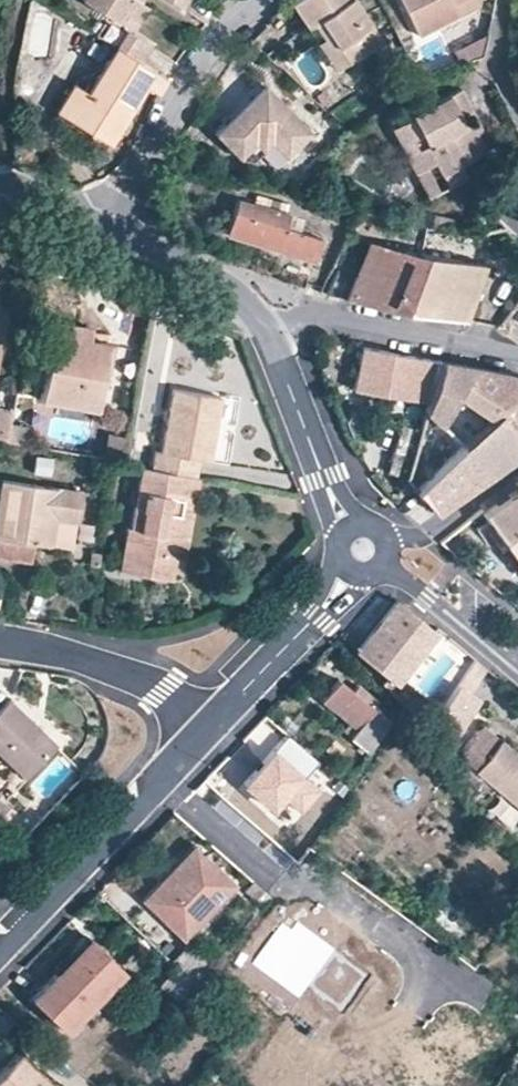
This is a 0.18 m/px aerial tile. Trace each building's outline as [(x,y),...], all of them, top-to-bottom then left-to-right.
[(141,2),(138,0),(84,0),(134,30),(147,6),(141,2)] [(354,0),(293,0),(290,2),(307,27),(312,23),(319,18),(349,61),(381,39),(354,0)] [(418,34),(478,3),(479,0),(401,0),(418,34)] [(337,70),(349,61),(319,18),(312,23),(323,38),(316,43),(337,70)] [(126,30),(116,46),(141,61),(151,44),(126,30)] [(145,87),(157,94),(166,77),(141,61),(116,46),(88,91),(74,83),(56,111),(109,144),(145,87)] [(224,125),(263,84),(257,78),(218,119),(224,125)] [(312,132),(263,84),(224,125),(213,135),(239,159),(252,145),(262,153),(271,143),(273,140),(290,155),(312,132)] [(390,126),(414,171),(433,161),(439,173),(459,163),(486,149),(477,135),(467,131),(460,116),(471,109),(459,87),(410,112),(411,116),(390,126)] [(481,126),(471,109),(460,116),(467,131),(477,135),(481,126)] [(287,159),(290,155),(273,140),(271,143),(287,159)] [(433,161),(414,171),(427,197),(466,177),(459,163),(439,173),(433,161)] [(313,260),(319,240),(284,228),(288,213),(284,212),(287,204),(255,195),(251,203),(235,199),(225,231),(313,260)] [(334,203),(346,205),(347,199),(336,196),(334,203)] [(431,226),(463,233),(465,224),(452,220),(453,218),(435,214),(431,226)] [(416,312),(463,320),(484,264),(420,253),(369,240),(345,298),(398,309),(416,312)] [(10,281),(0,279),(0,339),(10,281)] [(52,332),(88,339),(90,324),(55,319),(52,332)] [(108,343),(88,339),(52,332),(40,398),(97,409),(108,343)] [(442,361),(361,346),(353,386),(385,392),(427,400),(442,361)] [(462,445),(471,451),(491,473),(517,454),(517,377),(508,374),(442,361),(427,400),(424,409),(440,424),(456,396),(490,418),(462,445)] [(188,473),(196,475),(198,458),(208,460),(220,396),(172,387),(161,450),(153,449),(150,467),(188,473)] [(422,413),(424,409),(427,400),(385,392),(382,406),(422,414),(422,413)] [(387,472),(406,476),(420,422),(403,417),(387,472)] [(33,425),(9,420),(6,440),(30,444),(33,425)] [(462,445),(415,490),(434,512),(479,481),(491,473),(471,451),(462,445)] [(186,538),(191,514),(181,512),(188,473),(150,467),(141,465),(131,525),(126,524),(118,569),(169,578),(173,556),(177,536),(186,538)] [(191,514),(198,475),(196,475),(188,473),(181,512),(191,514)] [(78,520),(82,490),(1,478),(0,484),(0,537),(33,541),(48,543),(53,517),(78,520)] [(482,512),(486,519),(477,525),(481,530),(487,527),(494,538),(500,547),(505,544),(517,562),(517,489),(482,512)] [(75,540),(78,520),(53,517),(48,543),(71,546),(75,540)] [(184,559),(186,538),(177,536),(173,556),(184,559)] [(33,541),(0,537),(0,556),(30,560),(33,541)] [(396,601),(354,654),(356,655),(388,679),(382,686),(388,693),(435,631),(396,601)] [(473,658),(457,684),(471,693),(486,669),(473,658)] [(389,708),(382,697),(377,702),(357,686),(351,693),(336,681),(321,700),(348,721),(356,728),(350,736),(349,738),(369,753),(391,722),(392,716),(389,708)] [(457,684),(455,682),(434,715),(456,730),(477,697),(471,693),(457,684)] [(26,778),(57,745),(8,698),(0,707),(0,752),(26,778)] [(341,731),(350,736),(356,728),(348,721),(341,731)] [(481,724),(457,755),(485,779),(476,789),(487,798),(495,788),(517,807),(517,756),(481,724)] [(269,809),(307,769),(275,739),(237,778),(269,809)] [(315,796),(329,809),(345,786),(325,768),(315,782),(322,788),(315,796)] [(13,802),(0,790),(0,815),(13,802)] [(517,812),(517,809),(504,800),(492,818),(508,828),(517,812)] [(139,900),(181,941),(235,885),(193,844),(139,900)] [(244,890),(260,906),(267,897),(251,882),(244,890)] [(315,934),(298,921),(292,930),(282,923),(252,963),(298,998),(307,986),(335,948),(315,934)] [(65,1033),(124,971),(92,941),(59,976),(56,973),(31,1000),(65,1033)] [(172,960),(177,965),(198,984),(211,968),(185,946),(172,960)] [(354,963),(335,948),(307,986),(344,1014),(372,976),(354,963)] [(16,1052),(0,1069),(0,1085),(51,1085),(16,1052)]
